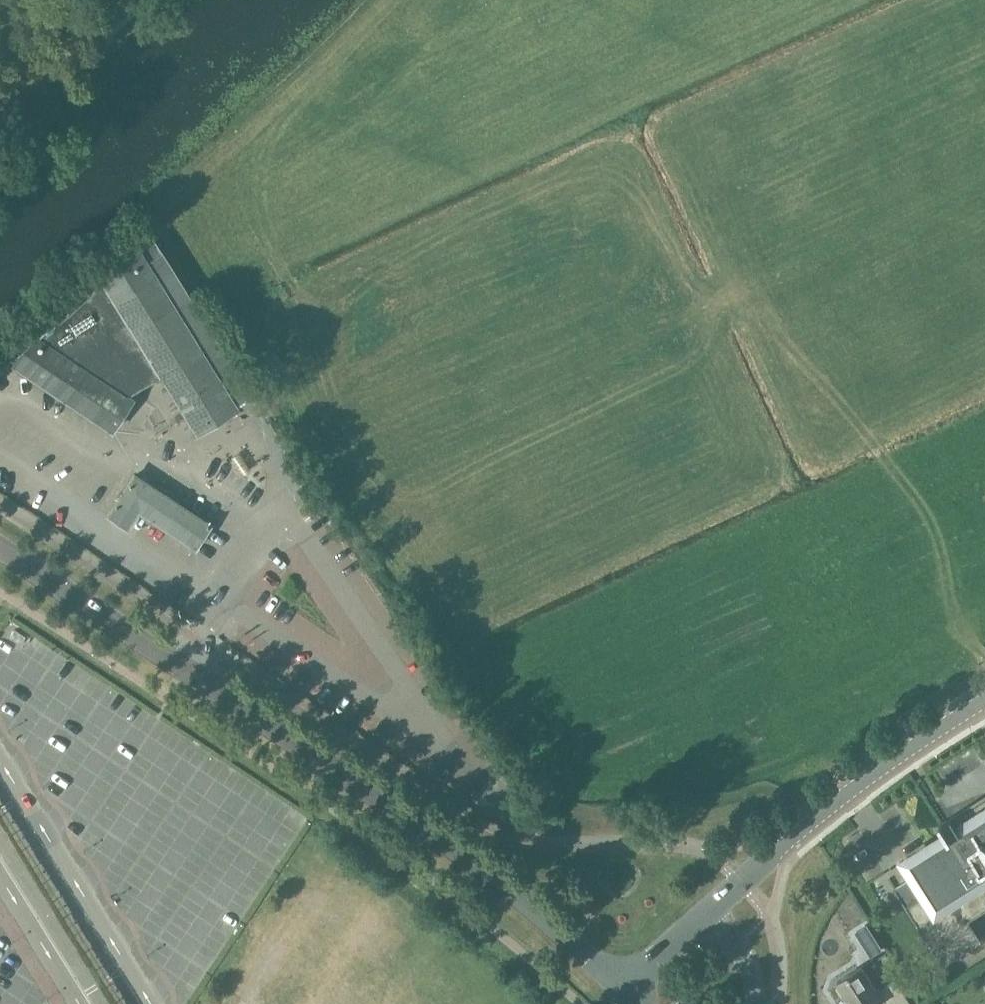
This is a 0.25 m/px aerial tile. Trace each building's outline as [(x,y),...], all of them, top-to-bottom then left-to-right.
[(150,233),(137,245),(100,278),(101,279),(88,291),(90,294),(83,301),(80,297),(68,309),(70,313),(58,324),(55,320),(8,363),(111,432),(134,399),(129,396),(160,377),(196,435),(238,409),(236,406),(251,396),(150,233)] [(109,515),(127,527),(138,510),(195,547),(209,526),(135,477),(109,515)] [(10,638),(19,644),(20,644),(21,643),(25,637),(25,636),(24,636),(16,630),(15,630),(14,630),(10,636),(10,637),(10,638)] [(942,822),(940,824),(948,837),(947,838),(984,898),(984,808),(957,825),(952,818),(947,822),(946,820),(942,822)] [(947,838),(908,862),(920,880),(899,893),(896,888),(895,888),(943,965),(982,941),(969,919),(984,909),(984,898),(947,838)] [(861,940),(871,933),(867,926),(857,933),(861,940)] [(852,1003),(878,1003),(882,1001),(884,1003),(912,1003),(895,978),(877,990),(862,967),(838,982),(840,985),(836,987),(844,1001),(848,998),(852,1003)]
